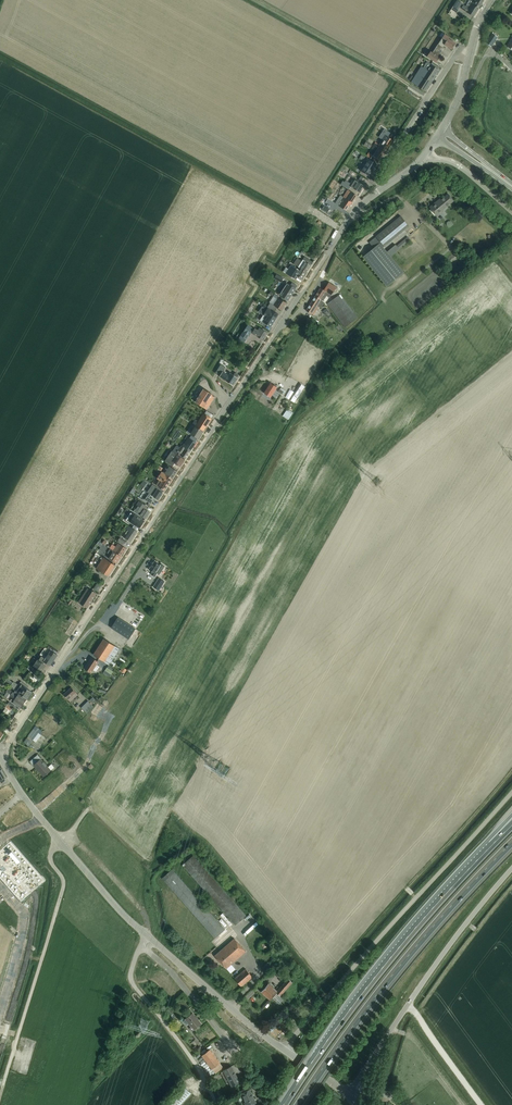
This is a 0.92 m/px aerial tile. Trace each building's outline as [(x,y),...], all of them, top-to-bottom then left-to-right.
[(462,3),(458,0),(457,0),(453,6),(458,9),(462,3)] [(461,8),(469,14),(473,17),(484,1),(483,0),(469,0),(465,6),(463,5),(461,8)] [(431,51),(427,57),(432,60),(436,63),(446,48),(443,47),(445,44),(452,49),(456,43),(451,40),(448,38),(449,37),(444,34),(442,32),(440,35),(442,37),(432,52),(431,51)] [(497,37),(492,33),(486,43),(491,46),(497,37)] [(422,66),(411,82),(420,88),(425,91),(439,69),(434,66),(431,64),(427,70),(425,68),(422,66)] [(378,163),(393,140),(388,137),(386,135),(379,145),(376,142),(367,156),(378,163)] [(361,154),(358,158),(365,162),(368,158),(364,156),(361,154)] [(365,163),(360,170),(369,176),(377,164),(368,158),(365,162),(365,163)] [(359,182),(355,179),(354,181),(352,180),(350,183),(346,180),(344,182),(343,181),(341,184),(349,189),(350,186),(354,189),(359,192),(363,185),(359,182)] [(346,211),(356,195),(348,189),(343,196),(341,195),(335,203),(346,211)] [(436,215),(453,200),(448,194),(440,200),(441,200),(437,204),(435,202),(429,207),(436,215)] [(384,246),(404,230),(409,226),(401,216),(375,236),(376,237),(380,242),(381,243),(383,245),(384,246)] [(312,244),(314,240),(303,233),(308,242),(312,244)] [(376,237),(369,242),(373,248),(380,243),(380,242),(376,237)] [(408,237),(397,246),(399,249),(410,240),(408,237)] [(383,245),(381,243),(380,244),(379,243),(374,248),(363,257),(387,286),(404,272),(382,246),(383,245)] [(313,262),(305,257),(302,261),(297,258),(294,264),(301,269),(306,272),(313,262)] [(300,270),(291,264),(286,273),(290,276),(294,279),(297,275),(302,279),(306,272),(301,269),(300,270)] [(290,284),(286,282),(278,295),(283,297),(288,300),(297,286),(292,282),(290,284)] [(320,288),(315,295),(321,299),(320,299),(323,301),(323,300),(326,295),(330,297),(336,287),(329,282),(324,290),(320,288)] [(281,310),(286,302),(278,297),(279,296),(274,294),(273,296),(273,297),(270,302),(270,303),(268,306),(275,311),(277,307),(281,310)] [(345,327),(358,318),(340,294),(327,303),(345,327)] [(308,308),(306,310),(308,311),(313,315),(319,306),(321,308),(324,302),(320,300),(320,299),(321,299),(315,295),(308,308)] [(268,307),(264,304),(262,307),(267,309),(263,314),(264,314),(260,320),(263,321),(263,322),(266,324),(271,327),(279,314),(275,311),(268,306),(268,307)] [(325,308),(323,311),(329,318),(332,314),(325,308)] [(254,328),(248,324),(241,335),(247,339),(254,328)] [(267,332),(263,329),(260,327),(258,330),(255,328),(252,333),(257,336),(262,340),(267,332)] [(220,375),(225,367),(221,364),(215,373),(220,375)] [(223,371),(220,376),(228,382),(233,385),(238,378),(237,377),(238,374),(235,372),(233,375),(230,373),(229,375),(223,371)] [(272,393),(276,387),(271,383),(269,386),(267,389),(267,388),(267,389),(272,393)] [(297,398),(302,390),(297,387),(292,394),(297,398)] [(207,409),(215,397),(212,395),(212,394),(204,389),(196,402),(207,409)] [(288,419),(293,412),(287,409),(283,415),(288,419)] [(198,438),(212,418),(204,413),(199,421),(196,419),(193,423),(196,425),(191,433),(198,438)] [(176,444),(172,451),(173,451),(176,453),(177,452),(180,455),(185,458),(190,451),(196,442),(195,442),(197,439),(192,436),(191,435),(189,438),(186,436),(185,438),(187,439),(183,446),(182,445),(180,447),(176,444)] [(180,466),(185,459),(173,451),(166,461),(168,463),(173,466),(175,463),(180,466)] [(172,478),(177,471),(172,468),(168,465),(163,472),(172,478)] [(163,472),(162,472),(158,478),(160,480),(157,485),(164,490),(172,478),(163,472)] [(163,491),(159,488),(156,486),(149,497),(147,496),(145,500),(151,504),(155,497),(158,499),(162,493),(163,491)] [(131,507),(130,508),(137,513),(145,518),(150,512),(145,509),(147,506),(144,504),(139,501),(137,499),(136,501),(131,507)] [(139,527),(141,525),(144,520),(132,512),(127,519),(139,527)] [(130,541),(137,531),(129,525),(126,530),(128,531),(124,537),(130,541)] [(121,555),(126,548),(118,543),(113,550),(121,555)] [(103,544),(99,549),(106,554),(108,552),(110,549),(103,544)] [(117,563),(121,556),(110,549),(108,552),(111,555),(109,558),(117,563)] [(103,557),(96,568),(104,573),(108,576),(115,565),(111,562),(103,557)] [(154,576),(157,572),(156,572),(160,565),(154,561),(149,569),(153,572),(151,574),(154,576)] [(159,578),(153,587),(159,590),(164,581),(159,578)] [(87,608),(97,593),(88,588),(83,595),(79,602),(87,608)] [(129,639),(136,628),(118,617),(111,627),(129,639)] [(104,638),(93,654),(98,657),(109,665),(109,664),(113,659),(120,649),(108,641),(104,638)] [(37,659),(33,665),(36,668),(41,671),(44,666),(45,665),(43,663),(44,661),(50,665),(57,654),(53,651),(52,650),(51,651),(46,647),(45,647),(40,654),(42,656),(39,660),(37,659)] [(90,660),(84,668),(89,671),(91,673),(94,669),(97,671),(99,667),(96,665),(98,661),(96,660),(92,657),(90,660)] [(31,670),(31,671),(34,674),(35,675),(40,679),(42,676),(36,671),(37,670),(33,668),(31,670)] [(7,679),(5,682),(6,683),(8,685),(10,686),(15,690),(16,691),(20,686),(19,685),(13,681),(13,682),(12,682),(9,680),(7,679)] [(20,686),(16,691),(27,698),(32,692),(21,684),(20,686)] [(70,701),(78,694),(72,687),(64,694),(70,701)] [(14,692),(12,691),(8,688),(6,691),(7,692),(9,693),(13,696),(24,703),(27,698),(16,691),(15,690),(14,692)] [(21,708),(24,703),(13,696),(12,698),(10,700),(12,702),(21,708)] [(86,713),(94,706),(88,700),(81,707),(86,713)] [(35,741),(40,734),(36,730),(30,737),(35,741)] [(44,776),(51,770),(37,755),(30,761),(44,776)] [(236,925),(246,915),(193,855),(183,865),(236,925)] [(215,938),(225,929),(172,869),(162,878),(215,938)] [(226,968),(230,965),(246,951),(234,938),(215,955),(226,968)] [(278,971),(284,964),(281,961),(274,967),(278,971)] [(241,987),(245,983),(253,977),(246,969),(235,978),(241,987)] [(173,998),(180,992),(166,975),(159,982),(171,996),(173,998)] [(280,996),(292,982),(288,978),(278,989),(279,989),(278,991),(268,983),(265,987),(261,991),(270,1000),(276,993),(280,996)] [(201,1023),(193,1013),(183,1020),(187,1025),(189,1023),(192,1026),(189,1028),(192,1031),(201,1023)] [(210,1049),(202,1055),(212,1068),(220,1063),(210,1049)] [(232,1086),(240,1082),(231,1066),(223,1070),(224,1071),(221,1072),(228,1084),(230,1083),(232,1086)] [(163,1104),(180,1104),(188,1097),(191,1093),(189,1091),(183,1085),(164,1104),(163,1104)] [(222,1085),(216,1088),(222,1100),(223,1099),(228,1097),(222,1085)] [(241,1093),(245,1101),(244,1102),(245,1104),(251,1104),(256,1102),(250,1089),(241,1093)]
